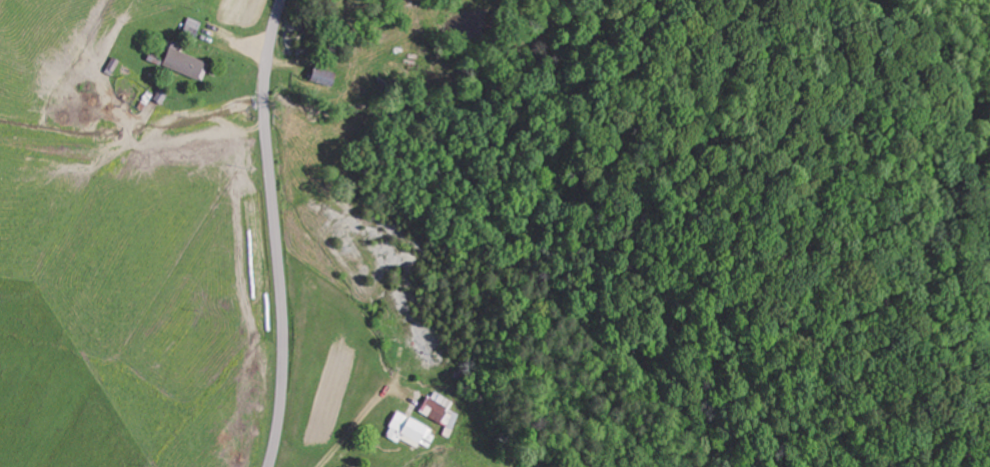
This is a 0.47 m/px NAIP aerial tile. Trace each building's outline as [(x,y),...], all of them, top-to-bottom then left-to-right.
[(210,63),(182,53),(185,45),(173,40),(163,66),(203,81),(210,63)] [(450,410),(454,401),(431,391),(421,414),(453,429),(459,414),(450,410)] [(385,436),(399,443),(400,439),(419,448),(423,438),(430,441),(435,430),(397,412),(385,436)]
